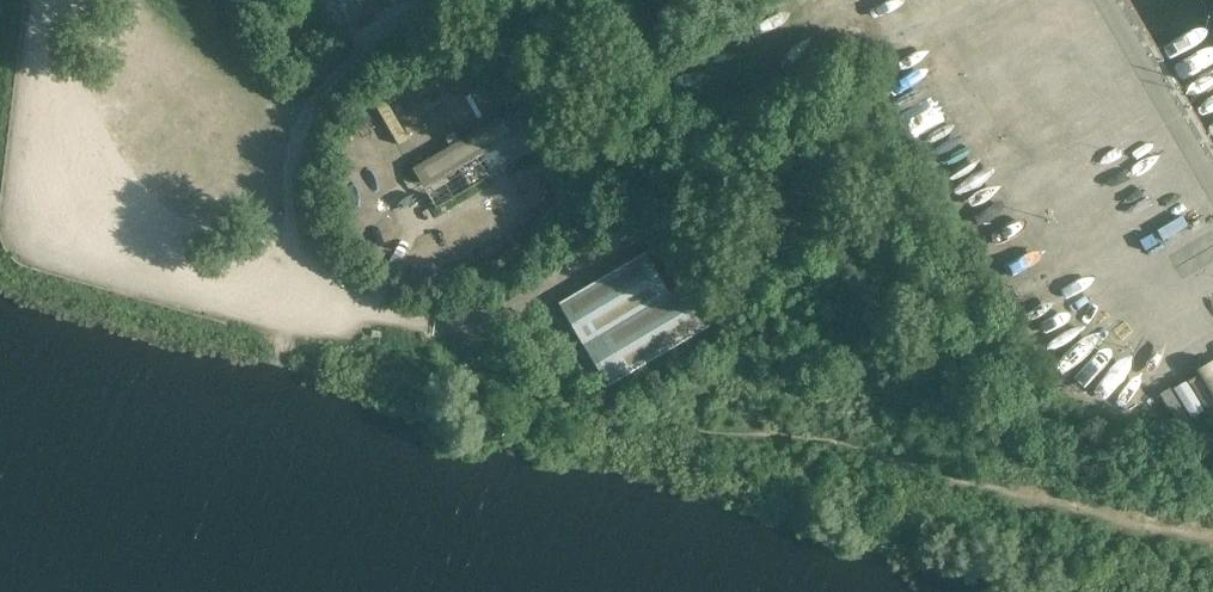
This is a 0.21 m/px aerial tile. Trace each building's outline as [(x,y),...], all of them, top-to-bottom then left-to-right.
[(353,26),(397,0),(338,0),(353,26)] [(546,106),(535,112),(533,113),(538,121),(551,114),(546,106)] [(516,107),(412,168),(436,209),(541,148),(516,107)] [(645,253),(628,263),(611,273),(559,304),(584,345),(601,335),(625,376),(711,325),(686,283),(669,293),(645,253)] [(1191,374),(1212,414),(1212,362),(1191,374)]
